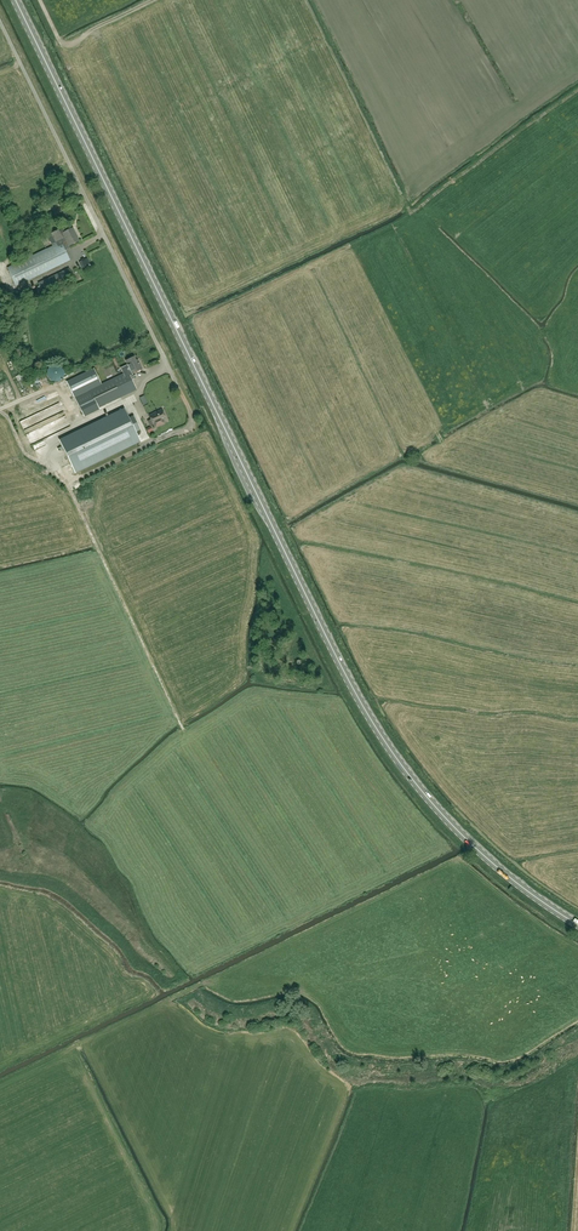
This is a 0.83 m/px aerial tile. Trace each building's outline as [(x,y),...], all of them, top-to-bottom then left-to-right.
[(65,250),(63,246),(68,244),(69,246),(79,241),(73,228),(62,233),(60,234),(58,230),(51,233),(57,244),(8,268),(16,286),(70,260),(65,250)] [(83,268),(83,269),(90,267),(87,259),(78,263),(81,268),(83,268)] [(74,279),(69,269),(38,284),(43,294),(74,279)] [(24,303),(27,302),(23,291),(19,293),(24,303)] [(103,383),(101,384),(94,368),(85,373),(67,382),(66,382),(68,385),(78,405),(84,417),(99,409),(99,407),(103,405),(137,389),(129,374),(132,373),(142,369),(139,363),(137,363),(134,356),(126,360),(128,364),(121,368),(121,369),(117,371),(120,376),(103,383)] [(57,364),(55,364),(52,365),(50,366),(49,368),(48,370),(47,373),(48,376),(49,379),(52,381),(55,382),(58,381),(60,380),(62,379),(64,376),(65,374),(64,371),(63,368),(61,366),(60,365),(57,364)] [(17,383),(24,381),(22,375),(15,378),(17,383)] [(59,403),(26,418),(30,428),(64,413),(59,403)] [(147,421),(150,426),(153,424),(155,428),(165,423),(162,418),(165,417),(162,409),(149,415),(151,419),(147,421)] [(61,441),(77,475),(141,445),(138,438),(138,426),(134,417),(130,420),(131,423),(131,426),(128,426),(128,418),(125,419),(121,419),(118,414),(114,416),(113,413),(113,418),(110,418),(110,417),(109,417),(74,434),(78,434),(61,441)] [(51,431),(49,426),(45,427),(48,436),(54,434),(52,430),(51,431)]
